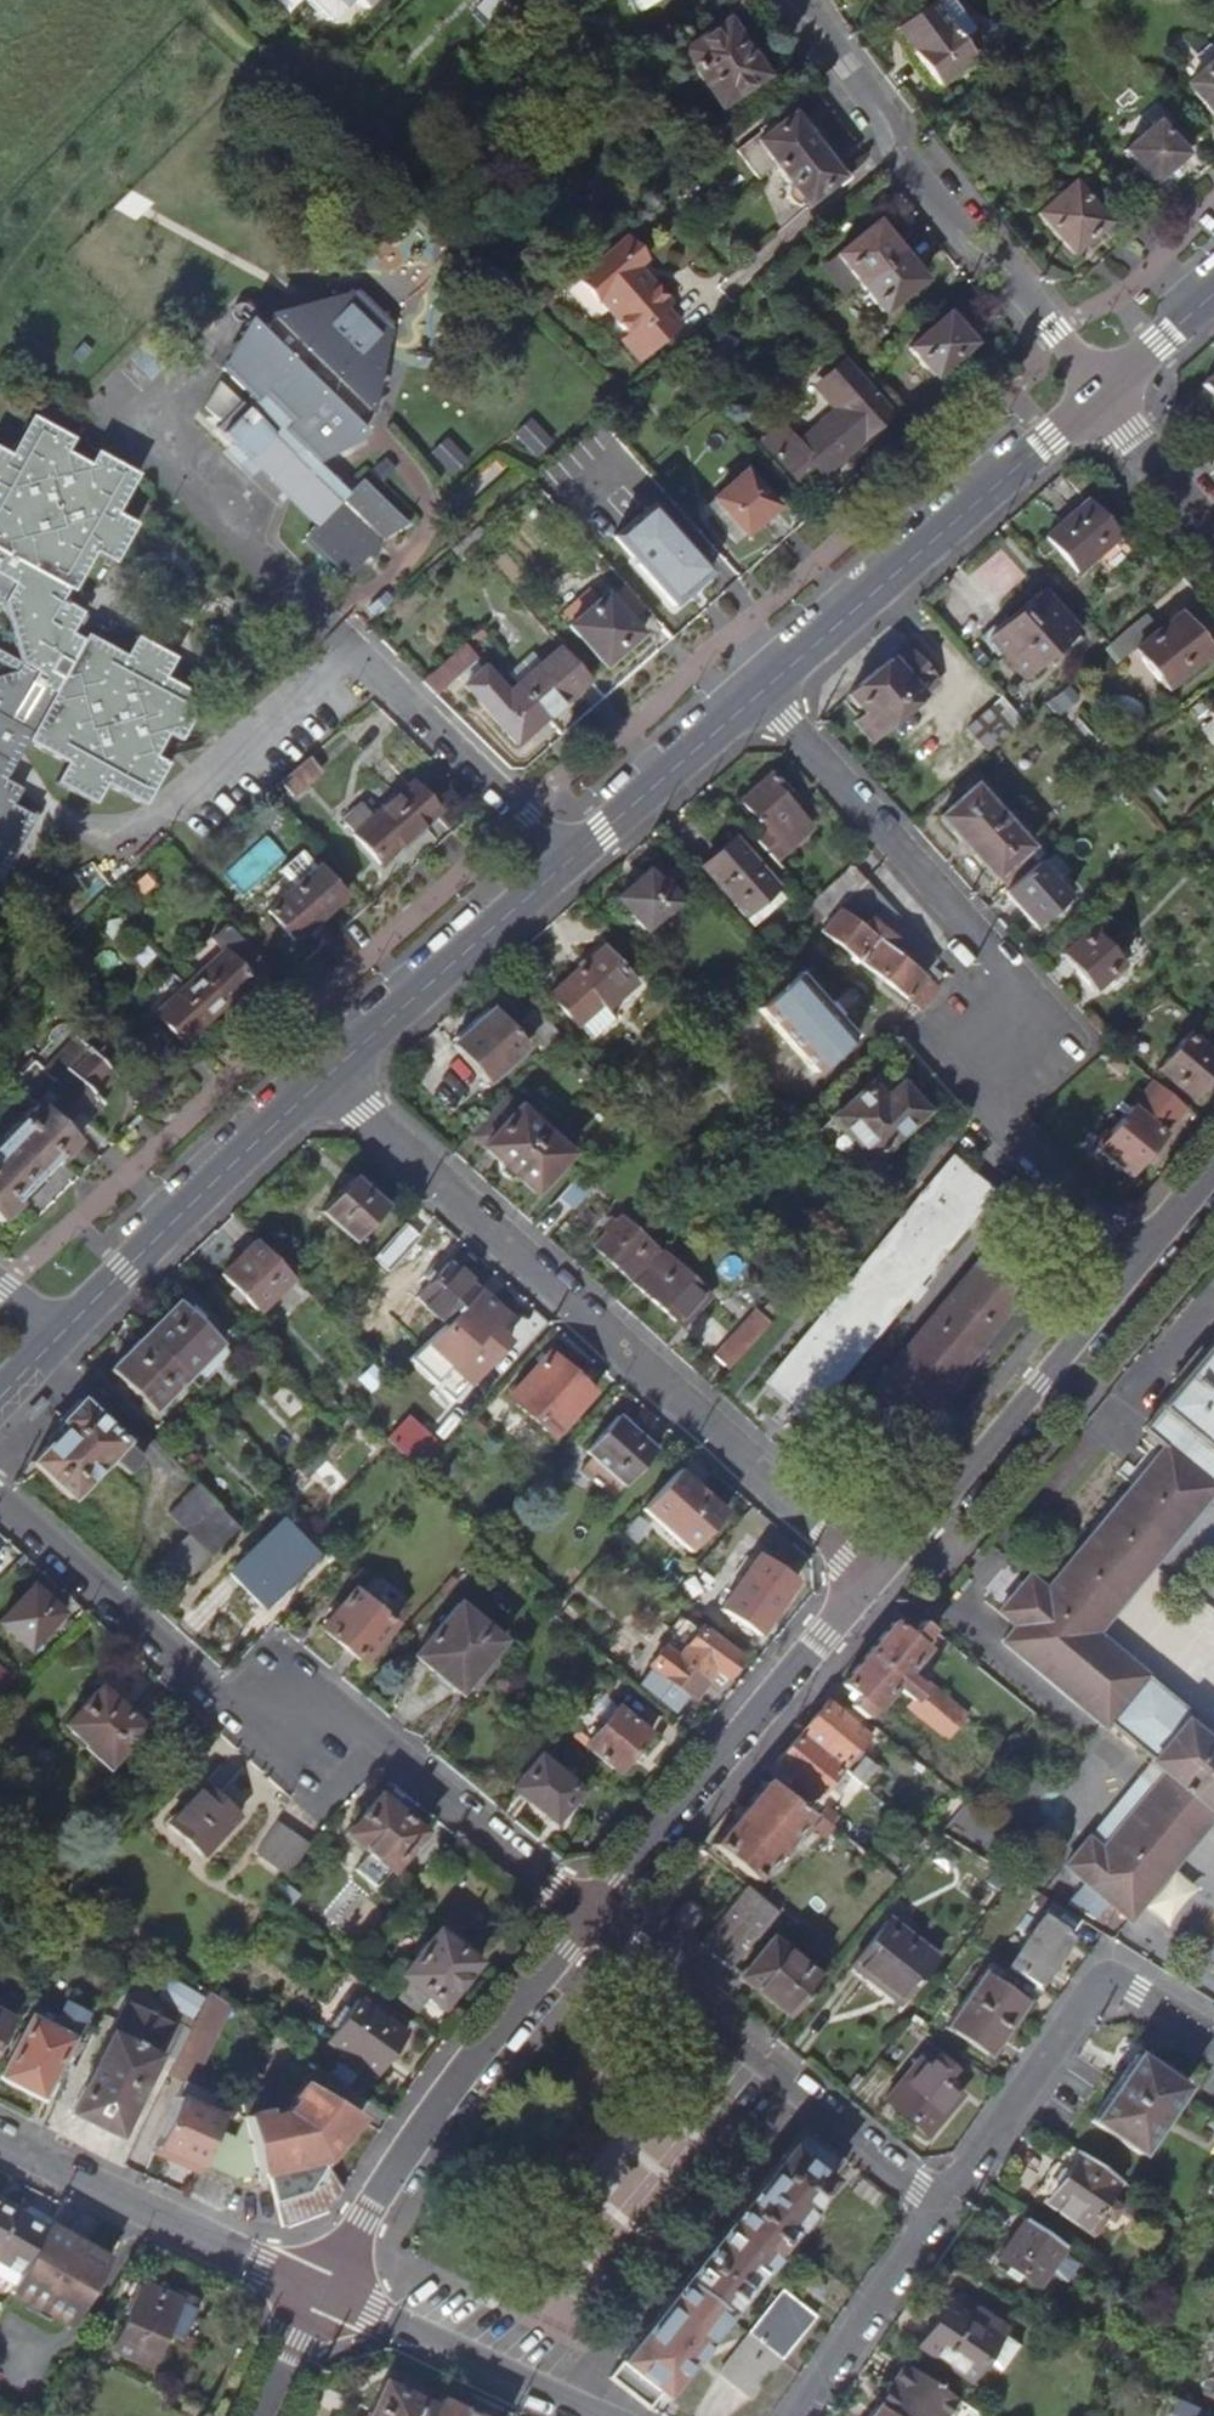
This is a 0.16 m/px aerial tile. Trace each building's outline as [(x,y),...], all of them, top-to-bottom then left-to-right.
[(338,14),(352,0),(309,0),(331,21),(338,14)] [(368,8),(376,0),(359,0),(368,8)] [(485,0),(500,14),(512,0),(485,0)] [(642,9),(658,0),(636,0),(642,9)] [(892,27),(935,85),(985,47),(950,0),(930,0),(892,27)] [(722,107),(766,76),(729,21),(685,50),(722,107)] [(1213,117),(1213,59),(1185,84),(1213,117)] [(844,176),(796,112),(779,125),(774,118),(764,126),(764,129),(741,147),(765,180),(782,166),(796,185),(793,187),(792,191),(792,196),(794,201),(799,203),(802,203),(807,201),(809,203),(844,176)] [(1165,135),(1153,122),(1120,151),(1150,185),(1189,150),(1171,130),(1165,135)] [(1036,214),(1071,255),(1108,223),(1093,205),(1109,190),(1084,162),(1068,176),(1072,181),(1036,214)] [(863,283),(904,250),(882,223),(843,255),(863,283)] [(646,265),(626,242),(588,276),(638,334),(631,340),(646,357),(679,327),(665,312),(670,307),(639,271),(646,265)] [(904,250),(863,283),(886,312),(926,280),(904,250)] [(848,295),(863,283),(843,255),(826,268),(848,295)] [(376,405),(394,327),(360,294),(274,318),(276,320),(262,333),(251,323),(225,371),(261,407),(254,415),(248,409),(223,435),(239,451),(243,447),(250,455),(258,462),(254,466),(290,502),(314,525),(303,536),(346,577),(366,557),(372,562),(379,542),(382,539),(384,537),(385,537),(407,525),(360,478),(355,483),(346,493),(312,460),(313,458),(317,462),(364,435),(357,428),(371,412),(374,415),(376,405)] [(951,315),(914,348),(938,376),(976,343),(951,315)] [(894,413),(851,364),(820,392),(837,410),(797,446),(781,428),(761,445),(799,488),(818,471),(823,476),(894,413)] [(1198,384),(1213,403),(1213,370),(1198,384)] [(0,445),(0,882),(35,819),(14,807),(23,791),(5,781),(20,755),(25,746),(61,766),(50,786),(90,808),(101,788),(141,810),(164,769),(153,763),(167,738),(178,744),(201,704),(162,682),(173,662),(136,640),(125,660),(87,638),(84,643),(71,635),(79,620),(83,614),(62,603),(68,593),(74,597),(96,557),(115,568),(140,524),(122,514),(143,476),(96,450),(88,463),(69,453),(77,439),(30,412),(9,450),(0,445)] [(751,472),(720,498),(731,511),(722,518),(740,541),(780,506),(751,472)] [(1087,502),(1046,537),(1077,574),(1118,538),(1087,502)] [(713,549),(690,523),(642,564),(677,604),(710,576),(698,562),(713,549)] [(1039,592),(986,637),(1022,679),(1075,634),(1039,592)] [(375,618),(393,601),(386,593),(367,610),(375,618)] [(643,636),(608,596),(571,629),(606,669),(643,636)] [(1156,629),(1130,650),(1163,692),(1210,654),(1177,612),(1156,629)] [(1130,650),(1156,629),(1144,615),(1107,647),(1119,662),(1130,650)] [(546,719),(517,685),(507,695),(478,662),(480,659),(466,644),(443,664),(457,679),(459,678),(516,744),(546,719)] [(863,712),(854,720),(872,742),(938,683),(905,645),(848,694),(863,712)] [(517,685),(546,719),(589,680),(559,647),(517,685)] [(425,680),(440,695),(457,679),(443,664),(425,680)] [(1021,723),(1000,699),(967,729),(988,753),(1021,723)] [(310,762),(282,785),(292,798),(320,773),(310,762)] [(773,773),(739,802),(767,832),(758,840),(778,863),(814,830),(794,807),(779,789),(784,785),(773,773)] [(1026,855),(1028,852),(969,786),(934,816),(993,884),(997,880),(1026,855)] [(354,839),(378,867),(436,815),(412,787),(374,821),(361,806),(343,823),(355,838),(354,839)] [(777,889),(736,841),(703,869),(746,916),(777,889)] [(268,913),(293,942),(345,897),(319,868),(317,869),(303,853),(281,872),(296,889),(268,913)] [(1036,866),(1026,855),(997,880),(1007,890),(1036,866)] [(1067,900),(1036,866),(1007,890),(1002,895),(1033,930),(1067,900)] [(837,909),(839,907),(867,881),(853,867),(813,903),(826,918),(837,909)] [(658,886),(648,875),(617,902),(645,934),(682,903),(664,882),(658,886)] [(867,881),(839,907),(837,909),(838,910),(863,929),(870,920),(901,942),(893,953),(935,986),(944,977),(933,969),(940,962),(867,881)] [(838,910),(821,932),(862,966),(880,943),(863,929),(838,910)] [(870,920),(863,929),(880,943),(893,953),(901,942),(870,920)] [(158,1016),(184,1044),(265,969),(228,929),(213,943),(224,956),(158,1016)] [(1090,931),(1061,958),(1093,993),(1122,967),(1090,931)] [(893,953),(880,943),(862,966),(919,1011),(937,988),(935,986),(893,953)] [(608,1011),(637,985),(605,949),(551,996),(577,1026),(580,1026),(593,1040),(614,1019),(608,1011)] [(800,974),(759,1010),(813,1073),(855,1037),(800,974)] [(545,1052),(560,1035),(534,1006),(517,1021),(545,1052)] [(489,1008),(450,1044),(485,1084),(524,1046),(489,1008)] [(30,1108),(65,1142),(97,1108),(91,1103),(114,1079),(72,1037),(41,1070),(32,1062),(8,1086),(20,1099),(30,1108)] [(1156,1072),(1192,1102),(1213,1075),(1213,1063),(1185,1038),(1156,1072)] [(879,1076),(816,1133),(834,1153),(842,1147),(861,1169),(923,1113),(899,1085),(892,1091),(879,1076)] [(1154,1084),(1096,1153),(1128,1180),(1186,1110),(1154,1084)] [(507,1099),(473,1138),(501,1163),(500,1174),(510,1183),(521,1181),(539,1197),(575,1156),(564,1145),(561,1147),(507,1099)] [(65,1142),(30,1108),(0,1139),(0,1223),(72,1149),(65,1142)] [(790,1408),(782,1419),(796,1432),(911,1294),(992,1199),(948,1161),(762,1385),(787,1406),(790,1408)] [(591,1191),(576,1178),(551,1207),(565,1219),(591,1191)] [(380,1212),(345,1180),(313,1214),(347,1246),(380,1212)] [(637,1287),(664,1257),(624,1220),(598,1250),(637,1287)] [(398,1230),(365,1265),(380,1279),(414,1245),(398,1230)] [(936,1401),(962,1370),(1028,1292),(1035,1283),(1018,1268),(991,1246),(886,1373),(871,1391),(914,1428),(936,1401)] [(291,1285),(254,1247),(219,1280),(232,1295),(229,1298),(239,1308),(243,1305),(256,1318),(291,1285)] [(664,1257),(637,1287),(682,1329),(712,1297),(666,1255),(664,1257)] [(439,1328),(472,1295),(452,1276),(419,1309),(439,1328)] [(472,1295),(439,1328),(458,1347),(492,1313),(472,1295)] [(139,1342),(182,1384),(219,1349),(204,1334),(207,1331),(195,1318),(191,1321),(176,1306),(139,1342)] [(728,1366),(767,1324),(754,1311),(714,1354),(728,1366)] [(1099,1633),(1154,1567),(1213,1495),(1213,1341),(1161,1406),(1165,1409),(1148,1430),(1167,1447),(1044,1594),(1027,1581),(1016,1594),(1006,1606),(1023,1620),(1008,1638),(1042,1667),(1077,1628),(1093,1640),(1099,1633)] [(182,1384),(139,1342),(104,1377),(120,1393),(117,1396),(129,1408),(133,1406),(146,1418),(182,1384)] [(182,1384),(194,1396),(230,1361),(219,1349),(182,1384)] [(504,1400),(547,1441),(585,1399),(542,1359),(504,1400)] [(137,1470),(78,1414),(74,1410),(53,1432),(56,1436),(23,1471),(63,1508),(106,1467),(123,1484),(137,1470)] [(414,1410),(391,1434),(421,1462),(444,1438),(414,1410)] [(618,1491),(651,1456),(612,1422),(579,1456),(618,1491)] [(632,1509),(679,1553),(716,1514),(669,1470),(632,1509)] [(233,1532),(189,1489),(174,1504),(197,1526),(147,1576),(168,1596),(233,1532)] [(242,1631),(312,1562),(277,1527),(207,1595),(242,1631)] [(0,1542),(0,1560),(9,1550),(0,1542)] [(711,1613),(735,1634),(748,1618),(759,1627),(790,1585),(753,1558),(711,1613)] [(61,1616),(32,1589),(0,1623),(0,1631),(26,1655),(61,1616)] [(319,1631),(360,1664),(389,1628),(349,1595),(319,1631)] [(495,1642),(451,1605),(408,1655),(452,1692),(495,1642)] [(850,1696),(864,1708),(872,1699),(875,1702),(893,1679),(910,1694),(906,1699),(923,1712),(933,1700),(928,1696),(937,1687),(927,1678),(922,1683),(904,1666),(925,1641),(921,1638),(928,1630),(917,1621),(913,1617),(907,1625),(893,1614),(843,1674),(857,1687),(850,1696)] [(688,1622),(665,1648),(677,1657),(699,1631),(688,1622)] [(677,1657),(665,1648),(662,1645),(648,1661),(688,1696),(713,1668),(727,1679),(742,1661),(702,1628),(699,1631),(677,1657)] [(1212,1727),(1099,1633),(1093,1640),(1077,1628),(1042,1667),(1105,1719),(1114,1727),(1117,1724),(1154,1756),(1157,1753),(1167,1762),(1169,1759),(1177,1765),(1201,1737),(1203,1739),(1212,1727)] [(63,1725),(106,1766),(140,1731),(97,1690),(63,1725)] [(803,1727),(841,1759),(866,1728),(858,1722),(863,1715),(838,1695),(832,1700),(828,1697),(803,1727)] [(576,1721),(567,1731),(613,1770),(644,1734),(612,1706),(590,1732),(576,1721)] [(841,1759),(803,1727),(777,1759),(781,1762),(776,1768),(802,1790),(807,1783),(815,1790),(841,1759)] [(1154,1756),(1152,1760),(1165,1770),(1140,1799),(1103,1845),(1090,1833),(1065,1864),(1085,1881),(1069,1901),(1093,1918),(1108,1900),(1130,1917),(1213,1814),(1213,1815),(1213,1748),(1203,1739),(1201,1737),(1177,1765),(1169,1759),(1167,1762),(1157,1753),(1154,1756)] [(509,1785),(550,1819),(575,1788),(534,1754),(509,1785)] [(1127,1788),(1140,1799),(1165,1770),(1152,1760),(1127,1788)] [(714,1835),(756,1870),(771,1851),(779,1857),(789,1846),(786,1843),(796,1831),(792,1827),(806,1810),(764,1775),(714,1835)] [(235,1819),(202,1788),(165,1828),(198,1859),(235,1819)] [(384,1873),(415,1835),(371,1798),(339,1837),(384,1873)] [(840,1814),(827,1803),(818,1815),(830,1825),(840,1814)] [(922,1832),(932,1820),(919,1810),(910,1822),(922,1832)] [(278,1883),(298,1852),(266,1830),(245,1860),(278,1883)] [(746,1886),(700,1942),(730,1967),(776,1912),(746,1886)] [(672,1919),(688,1933),(705,1913),(688,1899),(672,1919)] [(1082,1921),(1049,1901),(1005,1965),(1039,1988),(1082,1921)] [(852,1966),(902,2003),(939,1955),(889,1917),(852,1966)] [(435,2003),(471,1961),(432,1927),(396,1971),(435,2003)] [(789,2016),(820,1976),(773,1936),(740,1975),(789,2016)] [(944,2027),(987,2056),(1010,2023),(1017,2027),(1029,2008),(1022,2004),(1025,2001),(983,1971),(944,2027)] [(205,1998),(170,1977),(157,1999),(193,2020),(205,1998)] [(175,2061),(168,2076),(193,2087),(232,2007),(211,1992),(191,2031),(175,2061)] [(173,2022),(126,1998),(73,2104),(120,2128),(157,2053),(173,2022)] [(378,2072),(408,2033),(361,1998),(332,2038),(378,2072)] [(15,2017),(0,2009),(0,2045),(15,2017)] [(56,2100),(73,2065),(61,2059),(73,2036),(32,2014),(0,2075),(42,2097),(43,2094),(56,2100)] [(191,2031),(173,2022),(157,2053),(175,2061),(191,2031)] [(285,2074),(299,2084),(355,2123),(370,2103),(299,2054),(285,2074)] [(1093,2120),(1142,2154),(1186,2089),(1137,2056),(1093,2120)] [(883,2098),(919,2129),(953,2089),(918,2058),(883,2098)] [(325,2162),(329,2168),(353,2139),(362,2128),(355,2123),(299,2084),(289,2098),(293,2102),(288,2108),(276,2112),(274,2106),(246,2112),(247,2117),(259,2174),(268,2173),(325,2162)] [(217,2128),(223,2116),(178,2097),(155,2146),(200,2167),(202,2164),(217,2128)] [(235,2136),(217,2128),(202,2164),(238,2180),(259,2174),(247,2117),(243,2118),(235,2136)] [(789,2146),(729,2223),(756,2244),(753,2247),(770,2260),(772,2257),(768,2253),(789,2227),(792,2230),(806,2212),(803,2209),(842,2160),(803,2129),(789,2146)] [(1123,2181),(1070,2145),(1056,2164),(1062,2168),(1051,2183),(1047,2180),(1035,2194),(1088,2232),(1123,2181)] [(325,2162),(268,2173),(281,2227),(327,2210),(343,2190),(329,2168),(325,2162)] [(18,2208),(0,2198),(0,2239),(18,2208)] [(0,2239),(0,2254),(18,2265),(42,2221),(18,2208),(0,2239)] [(1066,2244),(1027,2218),(998,2260),(1037,2286),(1066,2244)] [(42,2221),(18,2265),(6,2287),(60,2319),(72,2300),(75,2301),(101,2255),(42,2221)] [(729,2223),(684,2281),(723,2312),(756,2271),(759,2273),(770,2260),(753,2247),(756,2244),(729,2223)] [(610,2376),(649,2407),(686,2360),(689,2362),(703,2343),(700,2341),(723,2312),(684,2281),(610,2376)] [(180,2339),(195,2308),(145,2284),(114,2348),(149,2366),(165,2332),(180,2339)] [(748,2332),(780,2357),(812,2316),(781,2291),(748,2332)] [(948,2302),(920,2346),(971,2381),(1005,2329),(975,2308),(969,2316),(948,2302)] [(780,2357),(748,2332),(717,2370),(750,2396),(780,2357)] [(905,2366),(871,2415),(966,2415),(970,2409),(905,2366)] [(1213,2397),(1213,2371),(1204,2393),(1213,2397)] [(434,2400),(378,2378),(362,2415),(427,2415),(434,2400)] [(434,2400),(427,2415),(473,2415),(435,2398),(434,2400)] [(1175,2399),(1168,2415),(1213,2415),(1175,2399)]
